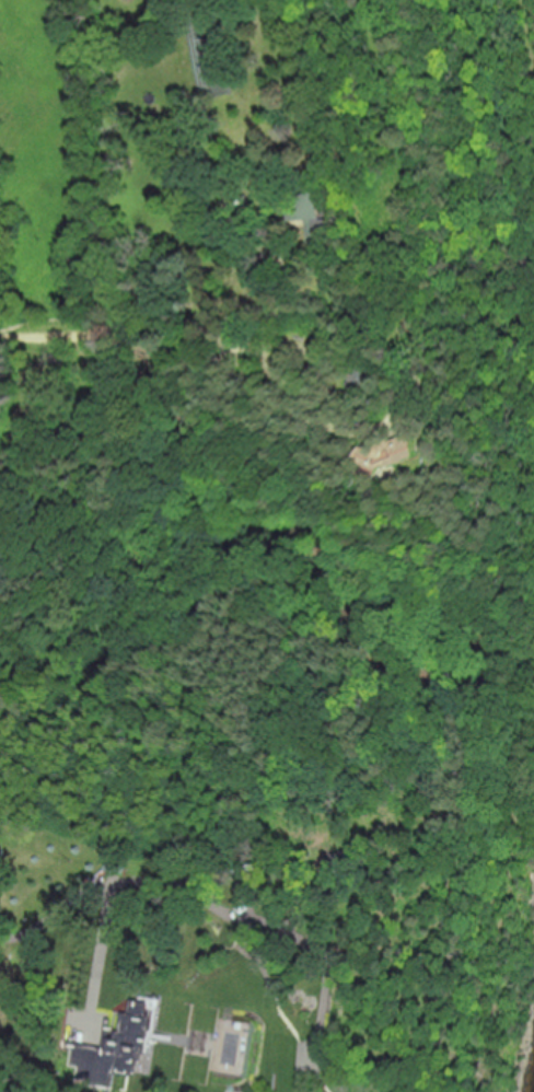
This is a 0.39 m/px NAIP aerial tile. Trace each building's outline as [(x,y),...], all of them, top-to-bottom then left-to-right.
[(297,220),(309,218),(312,243),(329,241),(324,194),(294,197),(297,220)] [(426,457),(420,436),(365,452),(371,473),(426,457)] [(70,1066),(78,1067),(77,1084),(118,1087),(121,1049),(72,1045),(70,1066)]
